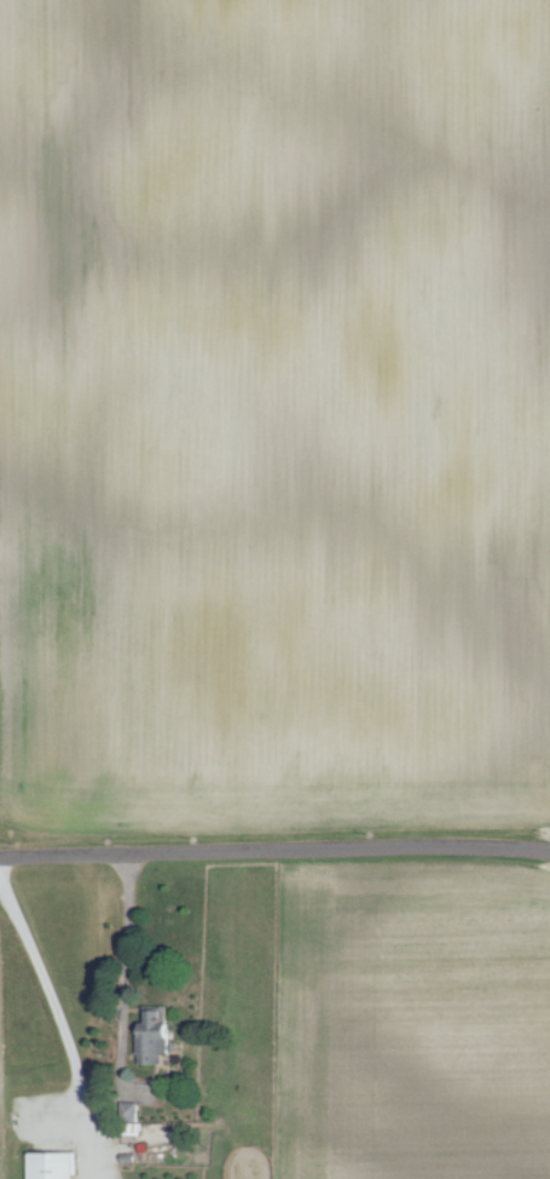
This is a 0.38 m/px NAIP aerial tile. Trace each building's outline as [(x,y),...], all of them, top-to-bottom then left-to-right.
[(173,1064),(174,1010),(147,1010),(146,1064),(173,1064)] [(31,1152),(31,1178),(80,1178),(80,1151),(31,1152)]
